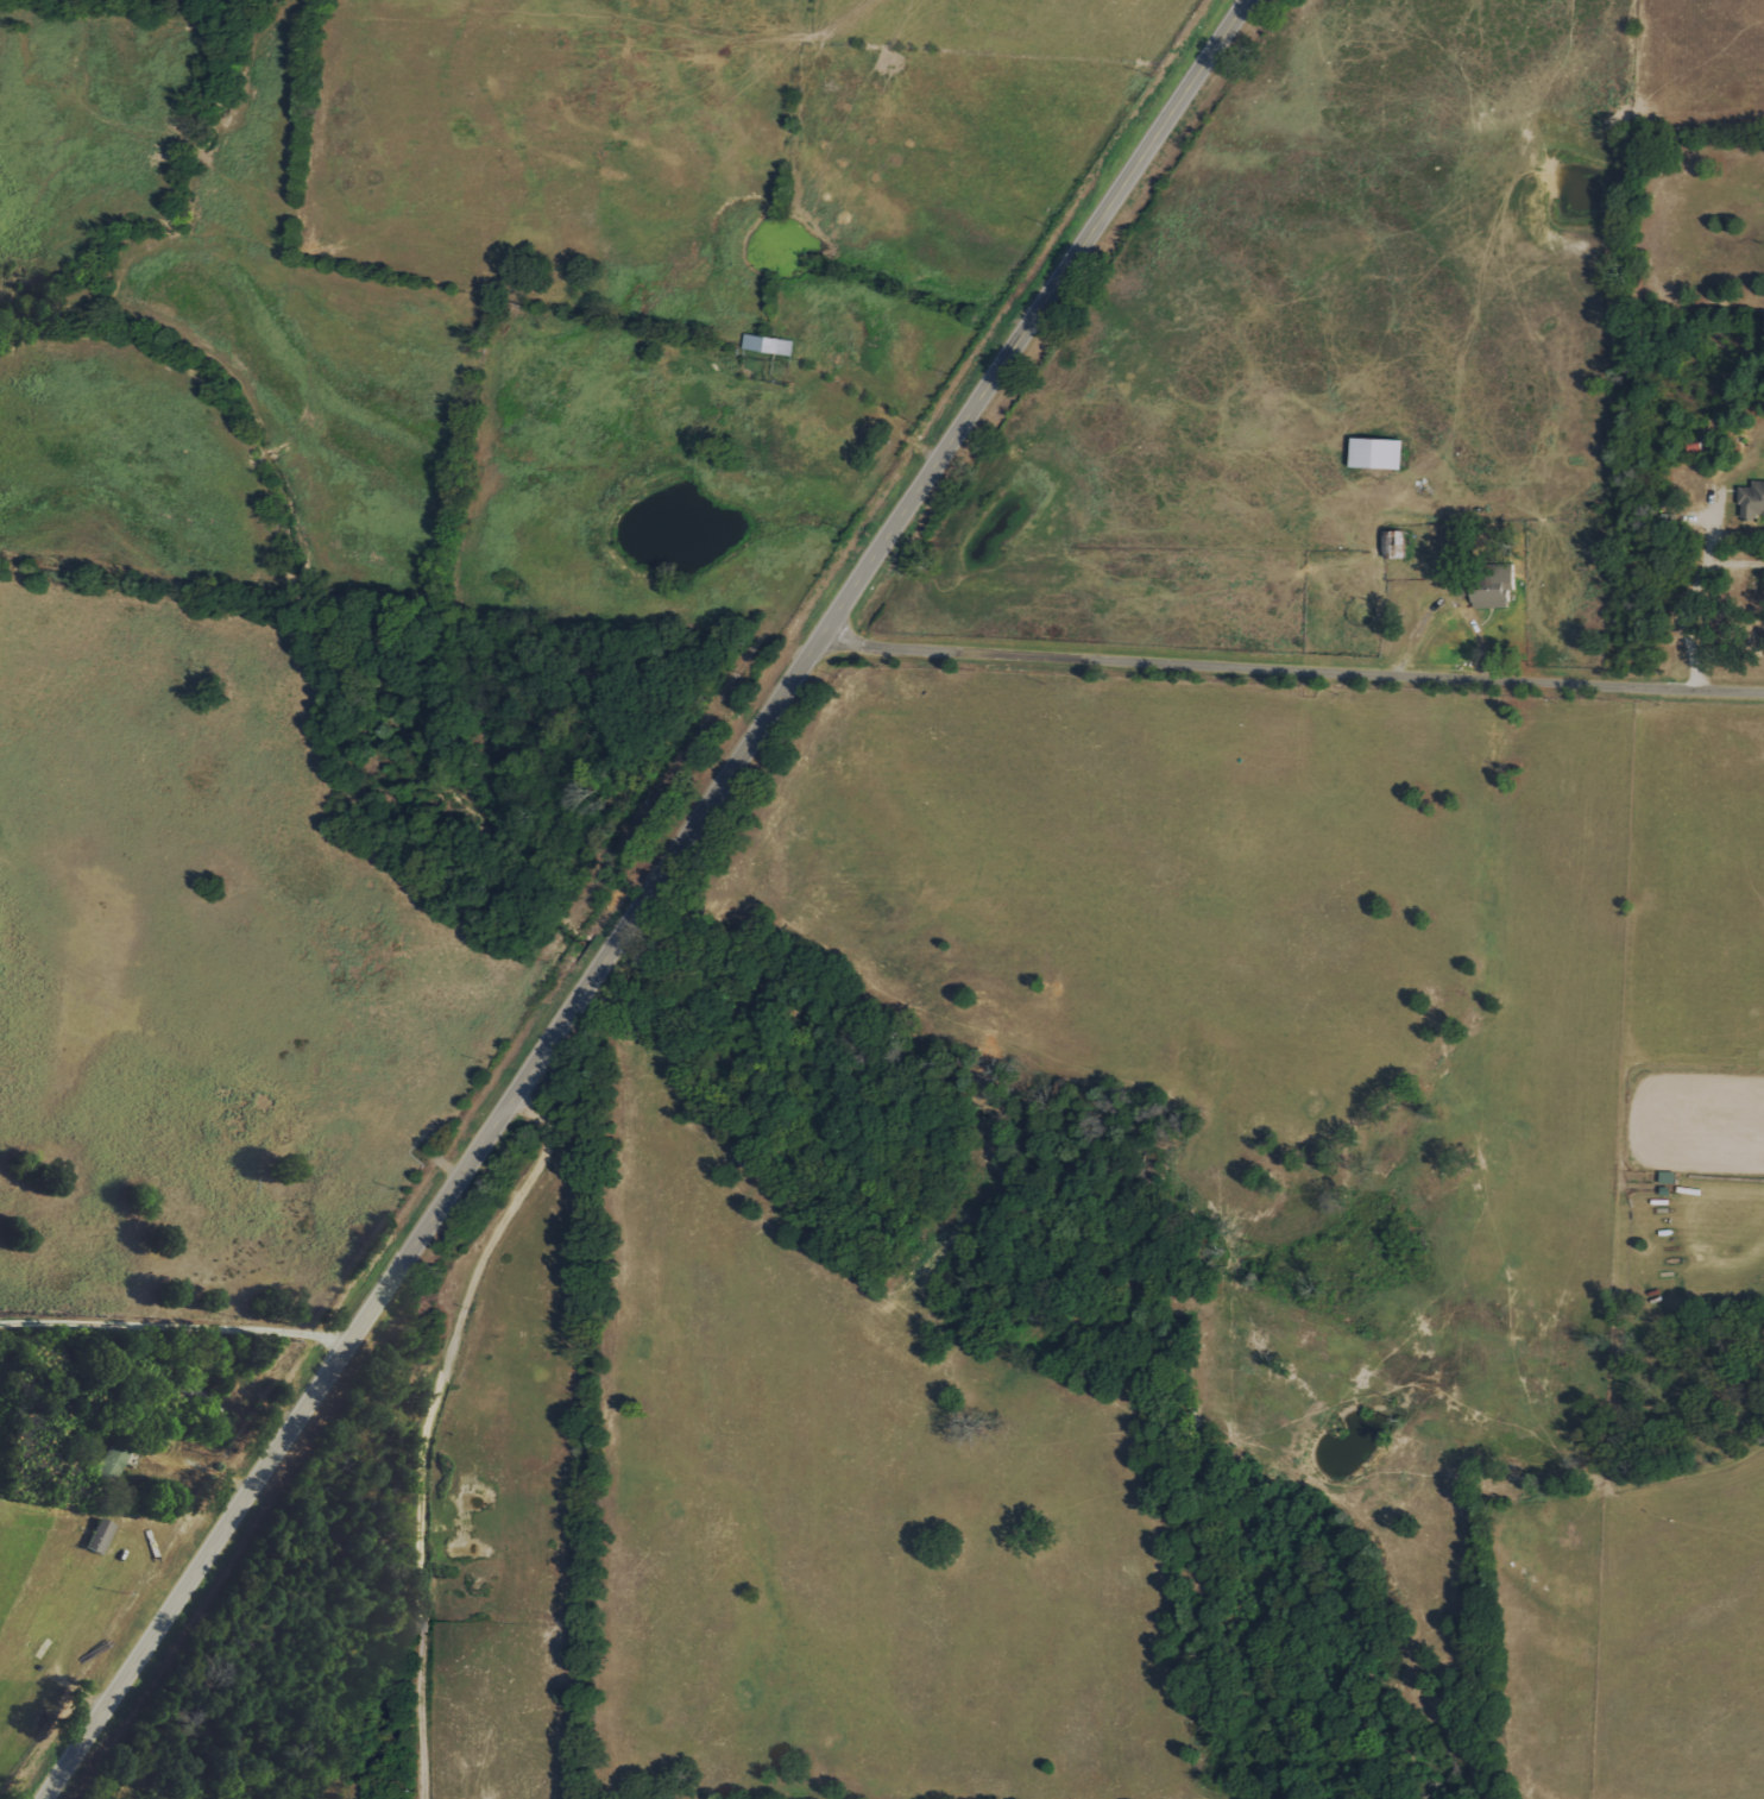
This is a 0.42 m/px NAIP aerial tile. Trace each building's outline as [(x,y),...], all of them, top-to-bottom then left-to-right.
[(742,350),(790,355),(792,339),(743,334),(742,350)] [(1401,439),(1350,437),(1349,467),(1401,469),(1401,439)] [(1763,489),(1763,482),(1750,482),(1750,487),(1740,487),(1738,516),(1763,517),(1763,489)] [(1404,557),(1403,530),(1382,530),(1383,557),(1404,557)] [(1510,564),(1488,564),(1489,588),(1471,589),(1471,608),(1511,607),(1510,564)] [(114,1477),(131,1447),(114,1438),(97,1468),(114,1477)] [(84,1546),(100,1554),(114,1525),(98,1517),(84,1546)]
